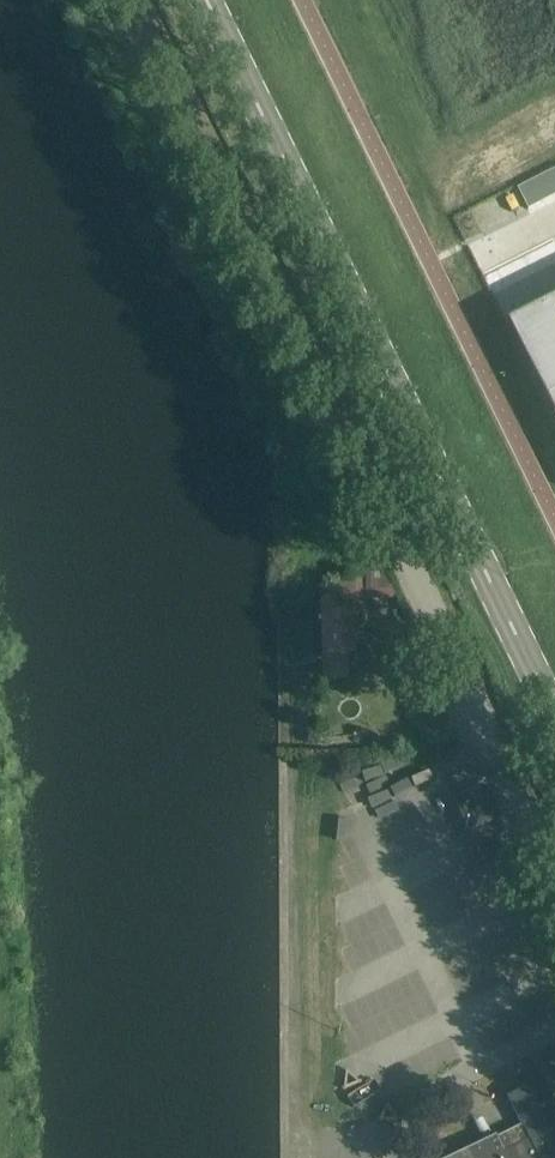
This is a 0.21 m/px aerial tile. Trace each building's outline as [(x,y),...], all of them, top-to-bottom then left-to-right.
[(505,324),(554,423),(554,299),(505,324)] [(354,578),(320,594),(320,599),(335,598),(361,598),(361,575),(354,578)] [(320,599),(323,676),(347,675),(346,654),(353,654),(352,617),(336,617),(335,598),(320,599)] [(508,858),(489,819),(484,810),(488,808),(479,791),(468,796),(462,799),(455,802),(458,808),(487,868),(488,867),(508,858)] [(543,1080),(508,1097),(522,1126),(497,1138),(495,1135),(449,1157),(554,1157),(554,1105),(543,1080)]
